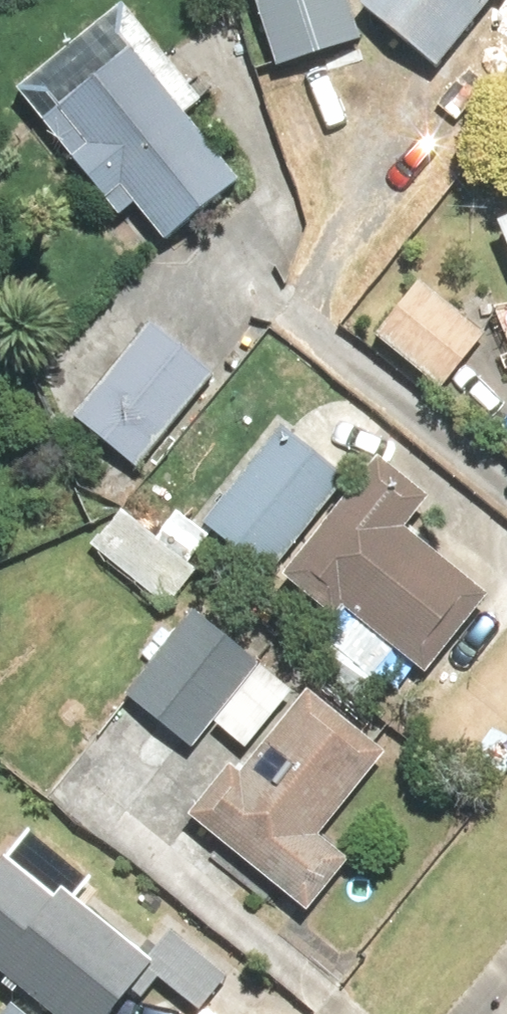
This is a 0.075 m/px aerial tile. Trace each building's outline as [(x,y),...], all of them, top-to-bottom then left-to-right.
[(279,70),(363,42),(349,0),(255,0),(279,70)] [(494,0),(363,0),(357,8),(437,71),(494,0)] [(199,104),(119,6),(9,96),(100,207),(121,190),(166,246),(238,188),(181,118),(199,104)] [(421,289),(379,341),(447,396),(489,344),(421,289)] [(214,385),(154,334),(79,423),(138,474),(214,385)] [(344,485),(285,437),(209,530),(269,578),(344,485)] [(379,464),(285,581),(334,621),(342,611),(424,677),(487,599),(405,533),(429,504),(379,464)] [(126,515),(95,550),(166,614),(197,579),(126,515)] [(249,756),(295,699),(197,620),(130,703),(195,755),(216,729),(249,756)] [(238,764),(193,818),(307,912),(351,859),(322,835),(388,755),(310,690),(244,769),(238,764)] [(0,849),(0,955),(69,1013),(113,1013),(164,954),(67,872),(54,887),(4,844),(0,849)]
